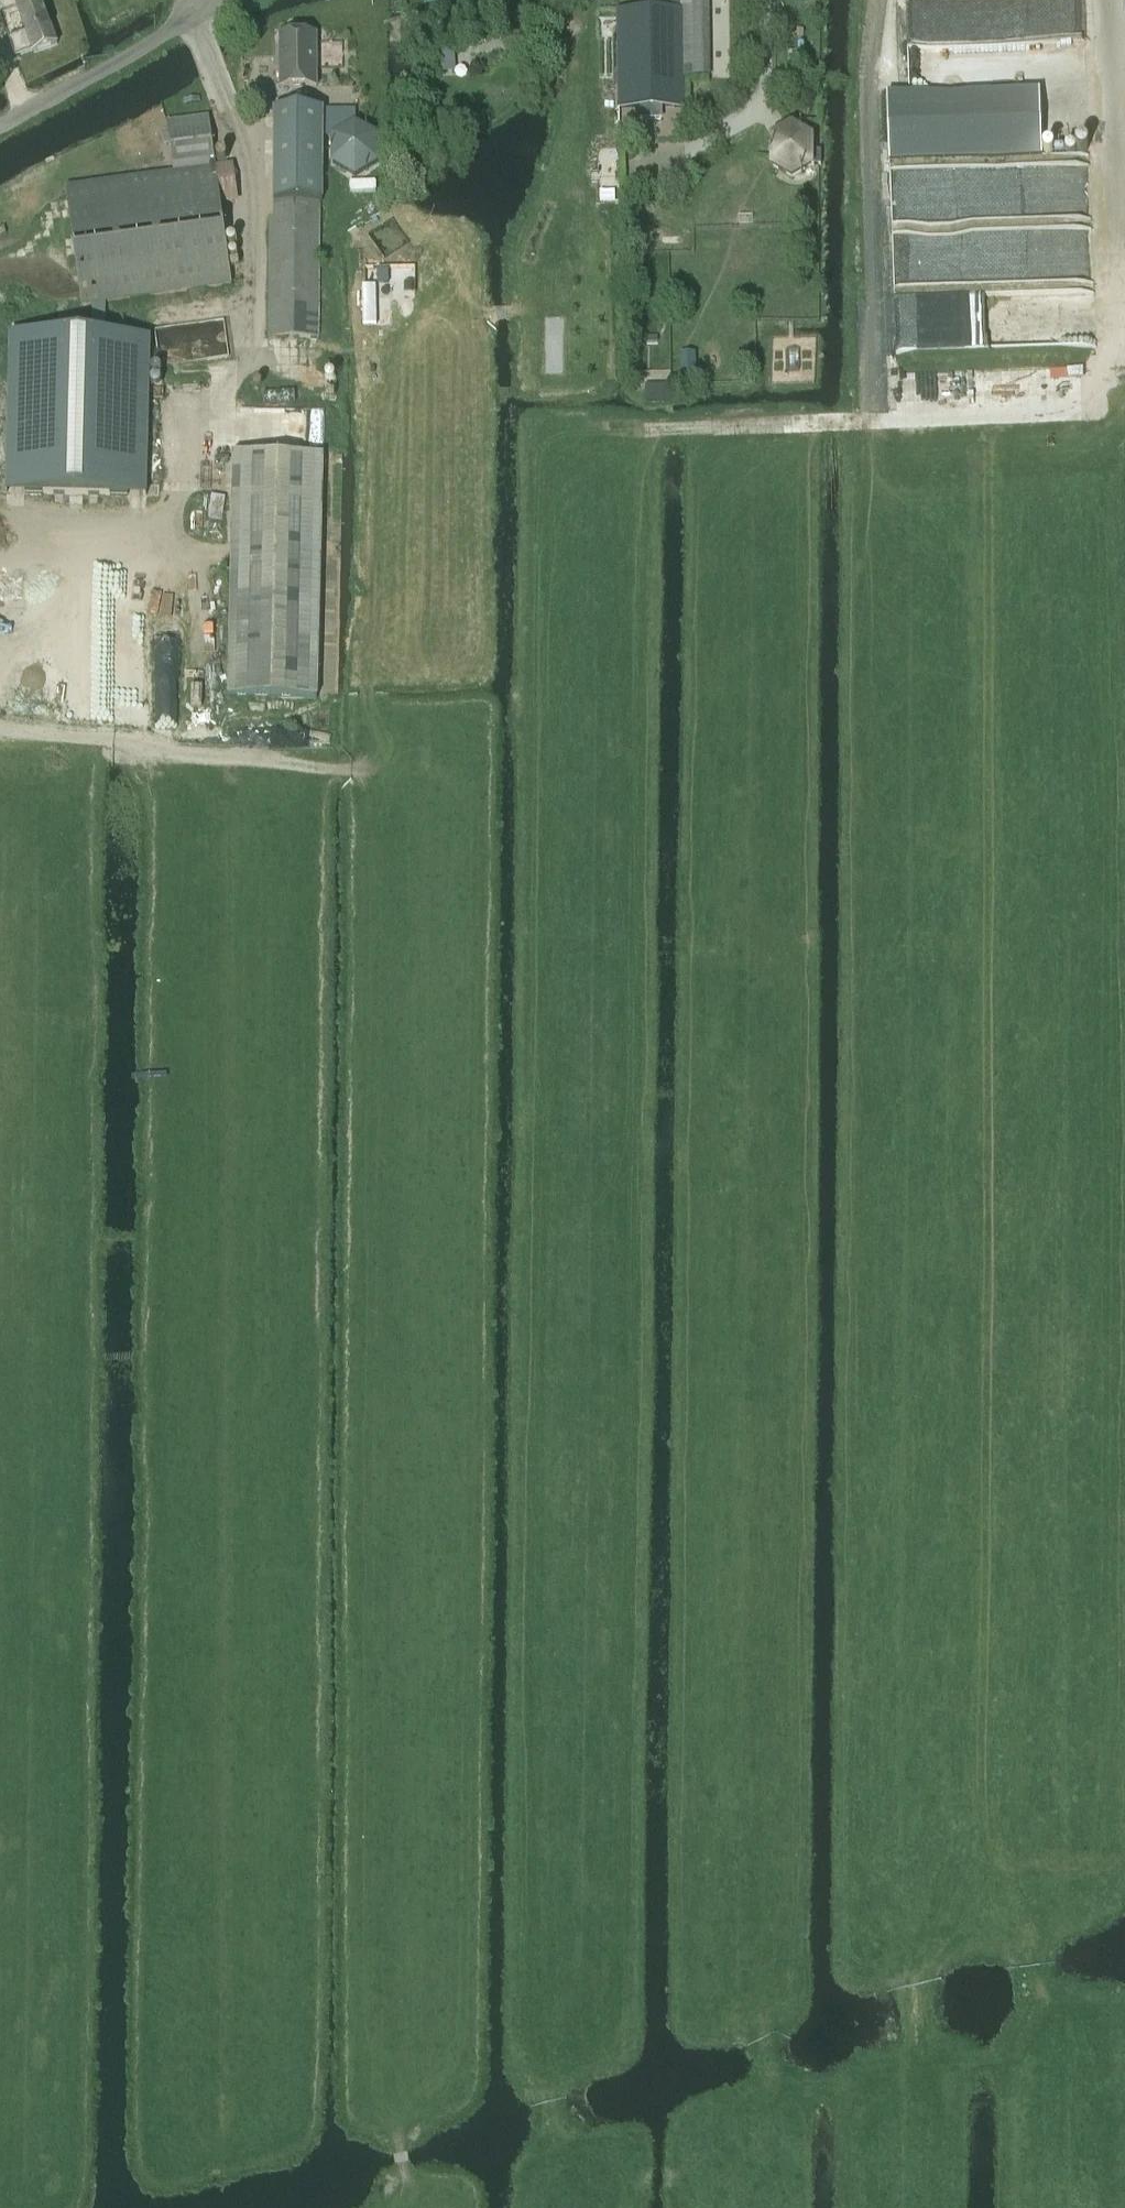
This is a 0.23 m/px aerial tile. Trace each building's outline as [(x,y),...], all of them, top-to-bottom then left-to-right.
[(25,32),(32,51),(33,53),(56,45),(58,44),(42,0),(14,0),(25,32)] [(617,9),(618,108),(629,108),(675,108),(686,108),(685,78),(710,78),(710,0),(681,0),(681,9),(654,9),(617,9)] [(654,9),(681,9),(681,0),(654,0),(654,9)] [(280,86),(316,86),(316,35),(280,35),(280,86)] [(454,48),(433,49),(435,75),(455,73),(454,48)] [(326,203),(325,147),(324,109),(273,110),(274,220),(268,220),(269,338),(318,338),(316,203),(326,203)] [(173,173),(65,188),(66,194),(81,306),(92,304),(106,302),(230,286),(218,199),(214,167),(207,118),(166,123),(166,124),(173,173)] [(357,124),(330,138),(332,164),(355,179),(378,166),(379,138),(357,124)] [(769,142),(769,168),(792,181),(814,168),(815,142),(792,129),(769,142)] [(106,302),(92,304),(91,336),(105,336),(106,302)] [(10,334),(7,492),(148,495),(151,337),(105,336),(91,336),(10,334)] [(321,454),(232,452),(227,696),(316,698),(321,454)]
